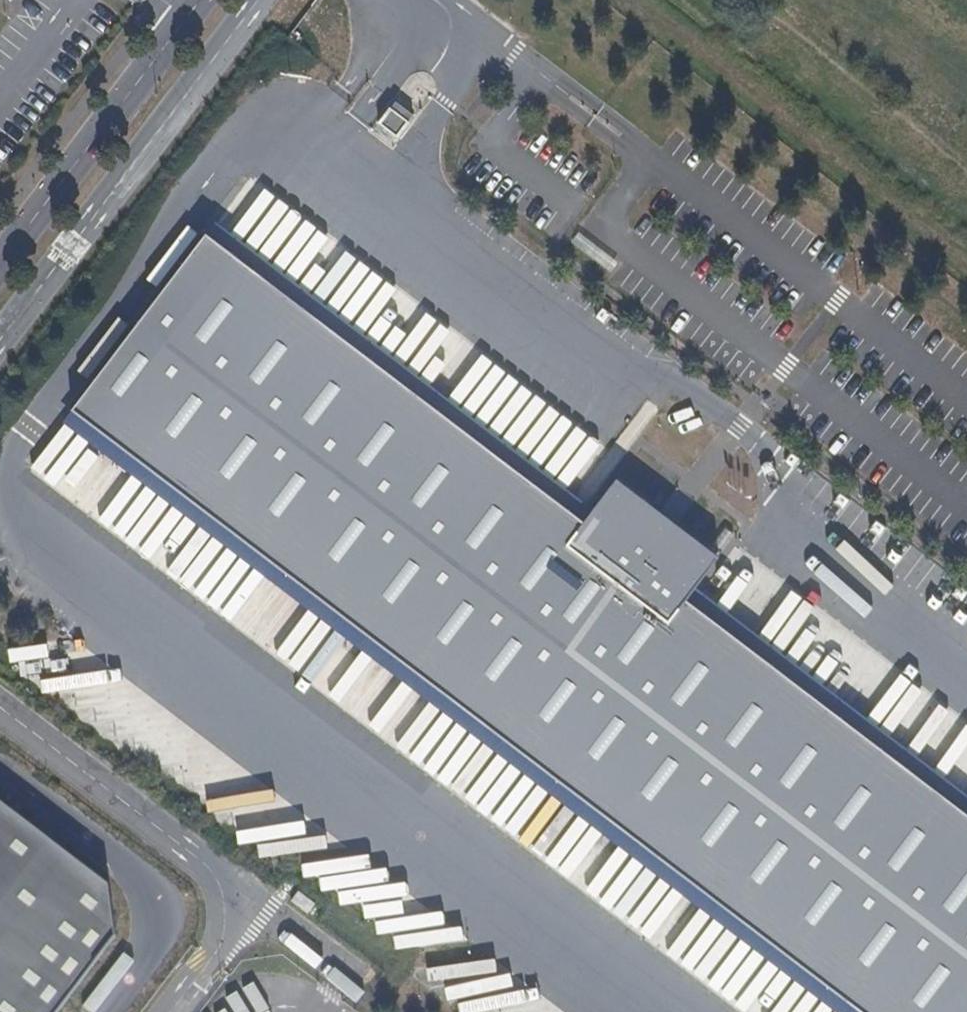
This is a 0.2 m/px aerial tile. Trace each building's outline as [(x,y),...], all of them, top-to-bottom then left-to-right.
[(392,102),(375,124),(394,140),(412,117),(392,102)] [(64,418),(845,1011),(966,1011),(966,823),(683,607),(714,567),(610,488),(580,528),(201,239),(64,418)] [(112,941),(106,884),(0,805),(0,1011),(57,1011),(112,941)]
